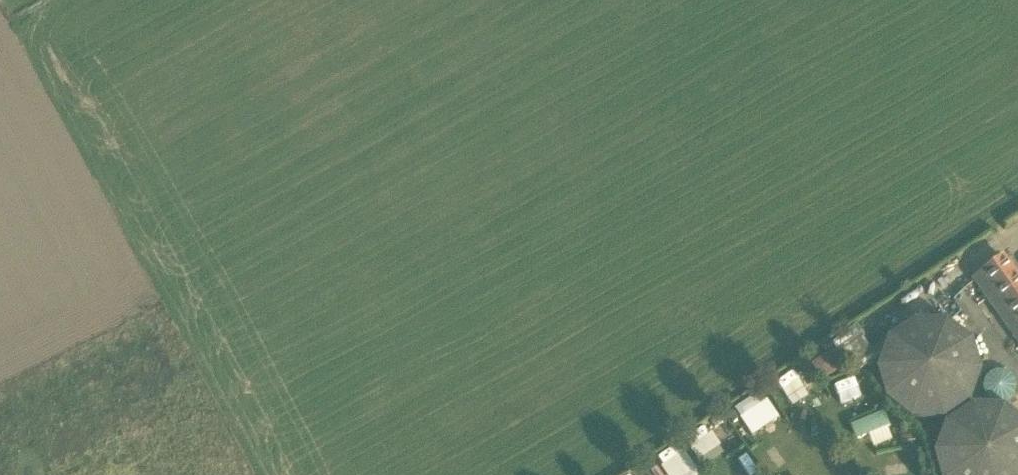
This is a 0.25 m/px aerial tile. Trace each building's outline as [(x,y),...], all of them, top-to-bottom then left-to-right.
[(1004,256),(973,278),(1017,341),(1017,275),(1004,256)] [(944,421),(971,403),(982,372),(972,341),(947,321),(914,321),(887,339),(877,369),(885,400),(911,420),(944,421)] [(820,377),(842,370),(836,351),(814,358),(820,377)] [(793,373),(781,379),(791,396),(803,389),(793,373)] [(852,379),(836,385),(847,411),(862,404),(852,379)] [(1005,407),(972,406),(945,423),(934,454),(940,474),(1017,474),(1017,418),(1005,407)] [(855,439),(871,435),(873,446),(893,442),(886,413),(851,421),(855,439)] [(707,425),(687,438),(704,465),(724,453),(707,425)] [(655,458),(666,474),(689,474),(697,470),(679,442),(655,458)] [(776,472),(788,461),(778,450),(766,461),(776,472)]
